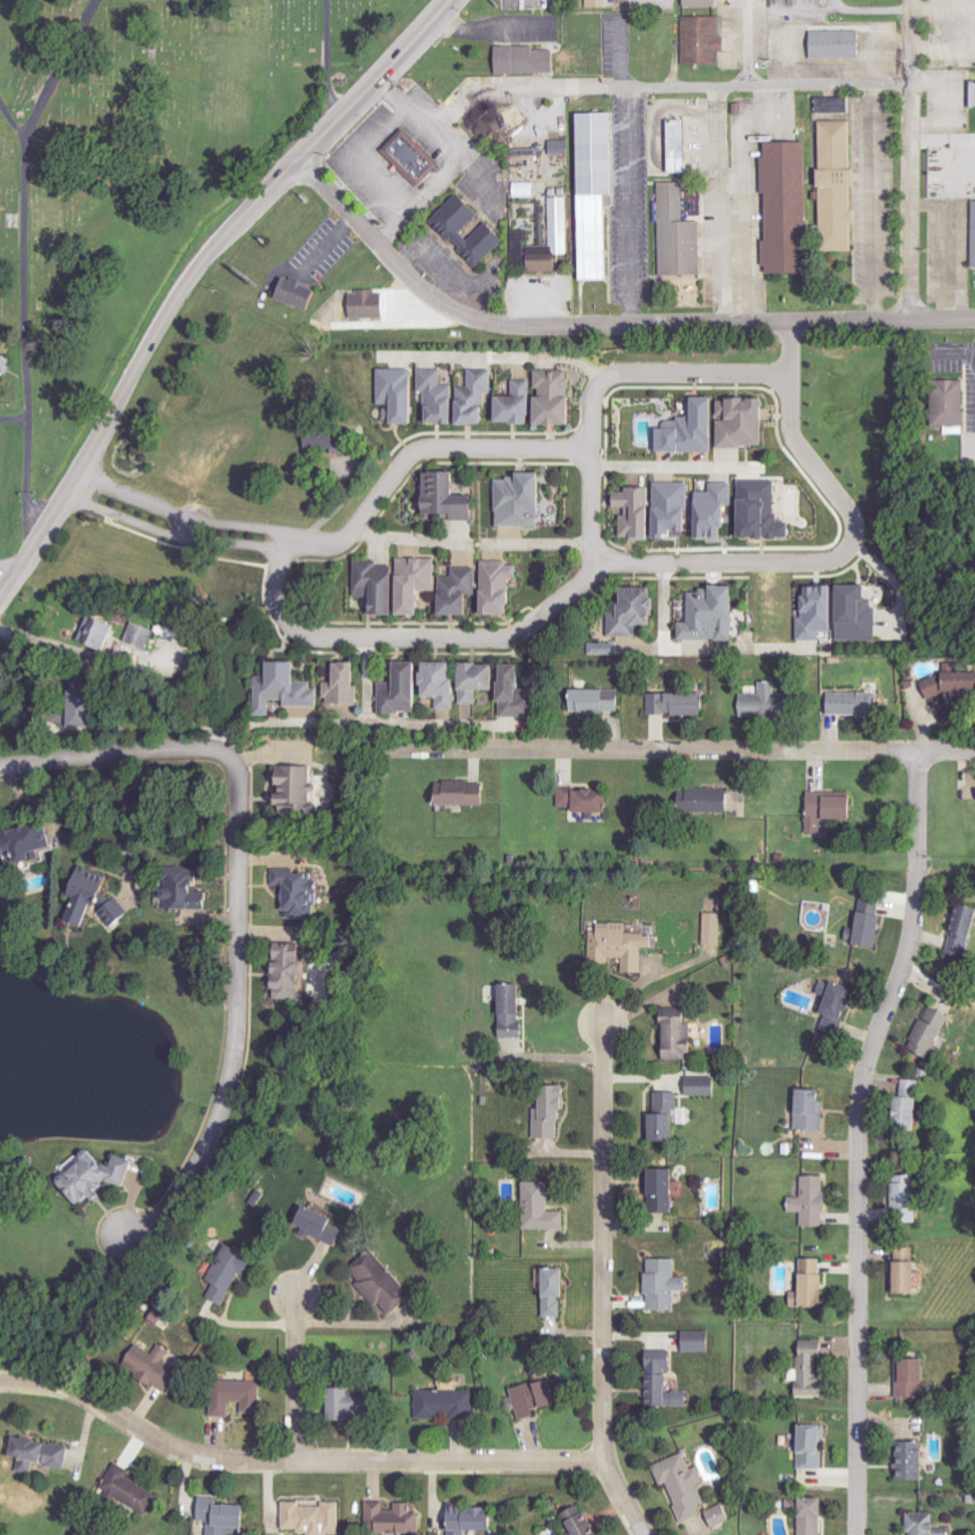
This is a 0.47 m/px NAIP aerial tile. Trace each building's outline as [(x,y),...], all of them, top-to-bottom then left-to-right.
[(612,0),(588,0),(589,8),(612,7),(612,0)] [(685,18),(686,65),(723,64),(723,53),(729,52),(729,38),(722,38),(722,17),(685,18)] [(864,59),(865,31),(815,31),(815,58),(864,59)] [(558,74),(558,50),(539,50),(538,46),(499,47),(500,75),(558,74)] [(818,115),(854,114),(854,98),(818,99),(818,115)] [(620,195),(618,114),(584,114),(586,281),(614,281),(612,195),(620,195)] [(673,172),(691,172),(690,120),(672,120),(673,172)] [(855,123),(825,123),(826,169),(826,252),(857,251),(856,186),(862,186),(862,170),(855,170),(855,123)] [(386,151),(423,188),(445,165),(408,128),(386,151)] [(570,141),(552,141),(553,156),(571,155),(570,141)] [(771,143),(771,158),(767,158),(767,195),(772,195),(772,242),(769,242),(769,275),(811,274),(810,143),(771,143)] [(516,198),(537,197),(537,183),(516,184),(516,198)] [(705,276),(704,222),(687,222),(686,183),(662,183),(663,277),(705,276)] [(571,255),(570,189),(552,189),(553,247),(531,247),(532,273),(561,272),(561,255),(571,255)] [(436,218),(479,268),(510,242),(491,221),(470,238),(465,232),(484,215),(466,193),(436,218)] [(323,289),(288,276),(280,299),(315,311),(323,289)] [(353,292),(353,319),(389,319),(388,292),(353,292)] [(0,354),(0,380),(9,383),(17,359),(0,354)] [(420,370),(382,370),(381,405),(389,405),(388,421),(398,421),(398,425),(419,425),(420,370)] [(490,427),(491,394),(496,394),(497,371),(472,370),(472,387),(445,386),(446,371),(422,370),(421,392),(430,393),(428,424),(462,425),(490,427)] [(576,427),(577,371),(540,371),(539,397),(534,397),(535,381),(516,381),(516,398),(503,398),(503,424),(540,425),(540,426),(576,427)] [(968,381),(939,381),(938,427),(967,428),(968,381)] [(768,448),(768,422),(772,422),(772,399),(699,400),(699,416),(682,416),(682,422),(664,422),(664,454),(720,453),(720,448),(768,448)] [(353,453),(354,429),(315,428),(314,452),(353,453)] [(463,474),(430,473),(430,515),(457,515),(457,522),(483,522),(483,498),(462,497),(463,474)] [(547,477),(500,476),(500,528),(547,528),(547,477)] [(795,524),(781,524),(781,481),(746,481),(746,539),(795,539),(795,524)] [(694,484),(660,484),(661,538),(680,537),(680,533),(694,533),(694,484)] [(738,484),(716,484),(716,494),(704,494),(705,540),(733,539),(733,507),(738,507),(738,484)] [(656,539),(656,488),(631,488),(631,493),(616,493),(616,508),(626,509),(626,539),(656,539)] [(360,562),(360,599),(377,599),(377,616),(403,616),(403,617),(429,617),(430,593),(440,593),(440,560),(402,559),(402,568),(384,568),(384,562),(360,562)] [(517,616),(518,579),(522,579),(523,566),(513,566),(513,562),(487,562),(487,616),(517,616)] [(475,617),(475,596),(482,596),(482,569),(457,569),(457,578),(445,578),(446,617),(475,617)] [(873,586),(845,585),(843,641),(880,642),(881,609),(872,609),(873,586)] [(839,587),(807,588),(807,619),(801,619),(801,642),(824,642),(824,633),(840,633),(839,587)] [(660,626),(660,589),(629,589),(629,604),(626,604),(626,618),(613,618),(613,638),(640,638),(640,626),(660,626)] [(683,641),(715,641),(715,639),(739,640),(739,590),(693,589),(692,623),(683,623),(683,641)] [(101,616),(90,643),(112,651),(122,623),(101,616)] [(151,649),(159,629),(138,620),(130,641),(151,649)] [(593,656),(623,656),(622,644),(593,645),(593,656)] [(324,706),(324,689),(318,689),(318,681),(304,681),(304,660),(276,659),(276,676),(261,676),(261,715),(276,715),(276,699),(291,700),(291,706),(324,706)] [(362,661),(341,661),(341,681),(329,681),(329,703),(363,702),(362,661)] [(383,682),(383,712),(423,713),(423,661),(399,661),(399,682),(383,682)] [(461,661),(428,661),(428,697),(440,697),(440,709),(458,709),(458,695),(460,695),(461,661)] [(501,662),(465,662),(466,705),(481,705),(481,690),(502,689),(501,662)] [(506,717),(538,717),(538,688),(527,688),(527,663),(506,663),(506,717)] [(970,677),(960,680),(955,668),(919,682),(925,700),(946,693),(949,702),(974,693),(974,691),(970,677)] [(744,717),(796,716),(796,693),(778,694),(778,681),(762,681),(763,694),(744,695),(744,717)] [(75,728),(96,728),(96,682),(74,682),(75,728)] [(865,693),(831,692),(831,715),(884,716),(884,692),(876,692),(876,684),(865,684),(865,693)] [(625,690),(575,688),(574,712),(625,714),(625,690)] [(651,714),(710,716),(711,693),(652,691),(651,714)] [(317,765),(282,766),(282,804),(291,804),(292,815),(316,815),(316,790),(317,790),(317,765)] [(439,803),(490,805),(491,792),(482,791),(482,782),(439,781),(439,803)] [(562,789),(562,807),(579,807),(579,812),(614,812),(614,789),(562,789)] [(734,790),(695,789),(694,812),(733,812),(734,790)] [(860,795),(812,794),(811,833),(826,834),(826,818),(859,819),(860,795)] [(47,820),(0,834),(0,858),(20,853),(24,865),(46,858),(44,851),(55,847),(47,820)] [(87,926),(96,903),(101,905),(106,893),(107,894),(114,877),(86,866),(66,918),(87,926)] [(322,919),(323,886),(315,885),(315,871),(276,870),(276,885),(291,885),(291,918),(322,919)] [(212,909),(212,893),(202,892),(203,873),(171,873),(171,888),(158,888),(157,908),(212,909)] [(858,945),(880,948),(887,899),(865,895),(858,945)] [(133,916),(123,898),(103,909),(113,927),(133,916)] [(971,958),(974,945),(974,905),(964,902),(950,952),(971,958)] [(707,945),(724,945),(725,913),(708,912),(707,945)] [(645,972),(645,948),(656,948),(656,934),(631,934),(631,923),(603,923),(603,932),(594,932),(594,963),(611,963),(611,958),(627,958),(627,972),(645,972)] [(277,999),(306,999),(306,944),(277,944),(277,999)] [(846,1035),(859,987),(825,978),(821,995),(828,997),(824,1012),(829,1014),(825,1030),(846,1035)] [(527,984),(506,983),(505,1037),(525,1038),(527,984)] [(957,1014),(933,1004),(914,1047),(938,1057),(957,1014)] [(668,1059),(694,1059),(694,1016),(665,1016),(665,1025),(668,1025),(668,1059)] [(719,1096),(720,1077),(691,1077),(691,1096),(719,1096)] [(905,1125),(924,1125),(926,1080),(907,1079),(905,1125)] [(537,1109),(537,1139),(562,1138),(561,1120),(570,1120),(570,1085),(546,1085),(547,1108),(537,1109)] [(799,1130),(827,1131),(828,1090),(801,1089),(799,1130)] [(657,1141),(680,1141),(679,1091),(656,1092),(657,1141)] [(128,1188),(137,1160),(120,1155),(118,1163),(115,1165),(106,1162),(96,1151),(61,1184),(82,1206),(91,1198),(101,1201),(105,1187),(111,1182),(128,1188)] [(677,1213),(679,1169),(656,1168),(655,1212),(677,1213)] [(924,1174),(897,1175),(898,1212),(925,1212),(924,1174)] [(792,1197),(792,1212),(804,1212),(804,1227),(826,1227),(826,1214),(829,1214),(829,1176),(804,1176),(804,1197),(792,1197)] [(553,1182),(529,1182),(528,1229),(567,1230),(567,1212),(553,1211),(553,1182)] [(339,1219),(314,1206),(301,1231),(314,1238),(315,1235),(339,1247),(347,1231),(336,1225),(339,1219)] [(211,1281),(217,1284),(210,1298),(228,1306),(242,1275),(249,1278),(258,1257),(228,1244),(211,1281)] [(924,1294),(924,1261),(920,1261),(920,1247),(901,1247),(902,1294),(924,1294)] [(381,1307),(385,1303),(394,1314),(416,1298),(379,1249),(352,1269),(381,1307)] [(650,1310),(678,1311),(678,1291),(691,1291),(691,1278),(679,1278),(679,1259),(650,1258),(650,1310)] [(826,1259),(805,1258),(805,1292),(795,1291),(795,1307),(826,1308),(826,1259)] [(565,1318),(565,1298),(570,1298),(571,1269),(547,1268),(546,1318),(565,1318)] [(151,1320),(164,1325),(168,1314),(155,1309),(151,1320)] [(687,1353),(715,1353),(715,1332),(688,1331),(687,1353)] [(801,1399),(829,1399),(829,1380),(820,1380),(820,1358),(829,1358),(829,1341),(803,1341),(802,1368),(793,1368),(793,1381),(801,1381),(801,1399)] [(171,1392),(182,1372),(166,1362),(173,1350),(162,1344),(156,1354),(140,1345),(127,1367),(171,1392)] [(651,1407),(692,1407),(692,1391),(672,1391),(672,1368),(678,1368),(678,1359),(668,1359),(668,1352),(651,1352),(651,1407)] [(931,1359),(901,1359),(901,1398),(925,1398),(926,1384),(931,1384),(931,1359)] [(522,1420),(542,1415),(540,1410),(563,1404),(556,1378),(514,1389),(522,1420)] [(216,1417),(233,1417),(233,1402),(246,1403),(245,1413),(265,1414),(267,1382),(217,1380),(216,1417)] [(356,1387),(333,1388),(334,1421),(358,1420),(358,1415),(383,1414),(382,1391),(357,1392),(356,1387)] [(476,1391),(419,1391),(419,1420),(440,1420),(440,1419),(476,1419),(476,1391)] [(803,1469),(826,1470),(827,1426),(804,1425),(803,1469)] [(26,1462),(69,1470),(73,1446),(30,1438),(26,1462)] [(928,1480),(928,1443),(899,1443),(898,1480),(928,1480)] [(656,1465),(664,1486),(670,1484),(684,1523),(704,1516),(701,1506),(709,1503),(702,1485),(707,1483),(702,1467),(695,1470),(689,1453),(656,1465)] [(131,1479),(135,1472),(118,1463),(104,1490),(151,1515),(162,1495),(131,1479)] [(222,1504),(222,1499),(204,1497),(202,1521),(212,1522),(211,1534),(241,1534),(242,1529),(250,1529),(252,1506),(222,1504)] [(827,1498),(804,1498),(804,1534),(826,1534),(827,1498)] [(326,1503),(326,1507),(304,1507),(304,1502),(286,1502),(286,1531),(310,1531),(310,1534),(343,1534),(343,1503),(326,1503)] [(368,1532),(422,1533),(423,1514),(414,1513),(414,1503),(398,1503),(398,1510),(387,1509),(387,1502),(369,1502),(368,1532)] [(708,1512),(715,1528),(734,1521),(727,1504),(708,1512)] [(576,1534),(601,1534),(599,1532),(596,1533),(584,1505),(566,1513),(576,1534)] [(468,1531),(499,1532),(500,1508),(452,1507),(452,1534),(468,1534),(468,1531)] [(952,1527),(937,1527),(936,1513),(911,1514),(911,1534),(952,1534),(952,1527)]
